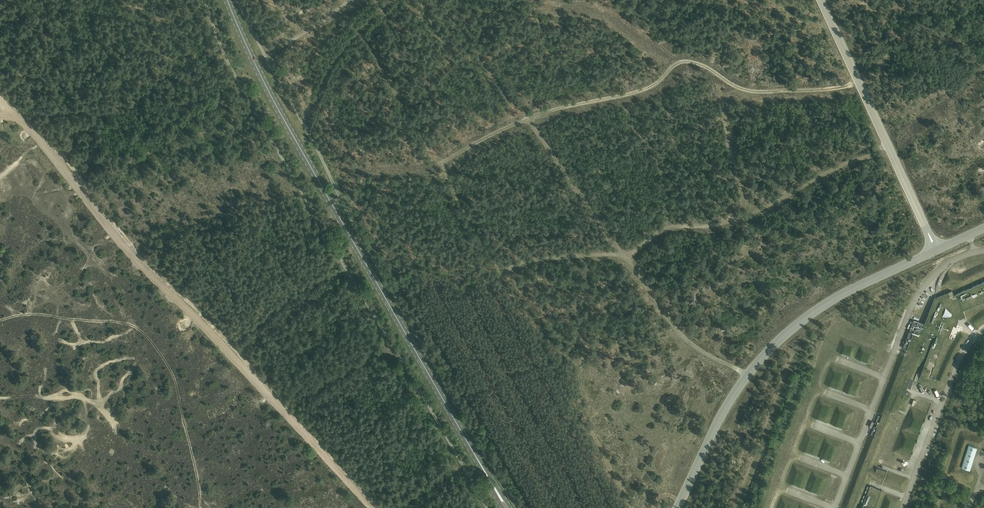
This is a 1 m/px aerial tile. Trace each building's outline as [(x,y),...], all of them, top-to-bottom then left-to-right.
[(865,461),(847,507),(853,507),(889,409),(897,412),(903,397),(907,398),(909,392),(906,391),(907,388),(910,389),(913,381),(910,380),(910,379),(911,378),(919,356),(923,357),(928,340),(929,338),(930,336),(934,338),(921,374),(930,378),(946,337),(948,338),(953,326),(956,327),(958,320),(957,320),(958,318),(959,319),(965,316),(963,311),(983,302),(983,282),(954,295),(952,291),(936,297),(937,298),(936,299),(934,298),(924,325),(923,324),(924,324),(914,320),(903,347),(907,349),(882,417),(878,415),(875,423),(877,424),(875,427),(874,426),(871,434),(874,436),(865,461)] [(969,445),(964,461),(961,468),(970,470),(977,448),(969,445)] [(875,473),(884,476),(886,471),(877,467),(875,473)] [(882,490),(870,486),(861,507),(875,507),(881,492),(882,490)]
